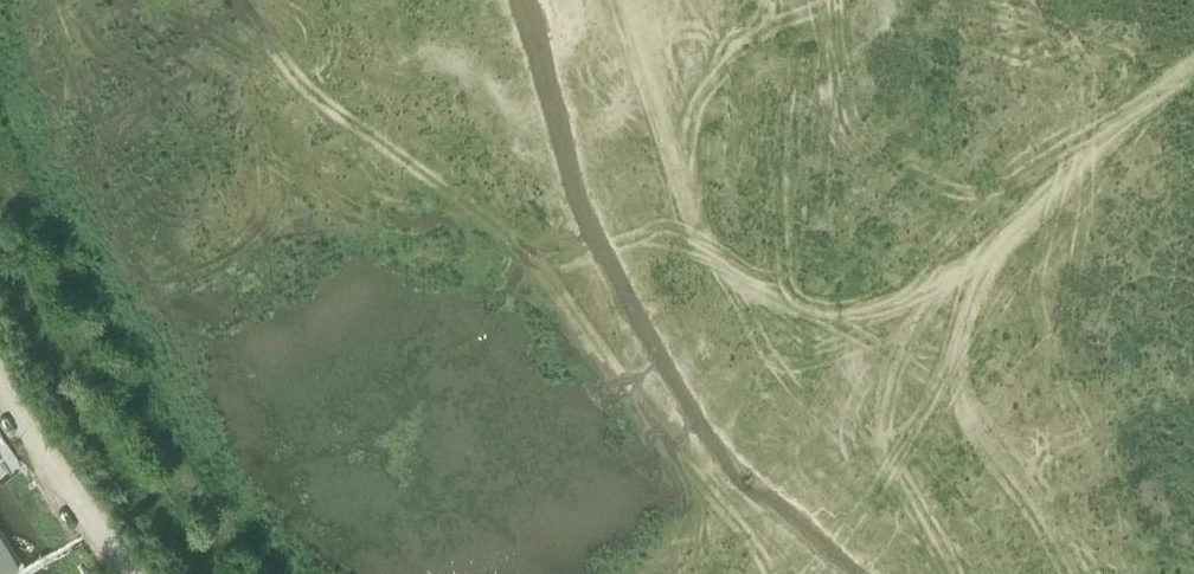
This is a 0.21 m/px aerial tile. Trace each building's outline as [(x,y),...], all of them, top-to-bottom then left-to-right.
[(0,529),(0,573),(29,573),(0,529)]
